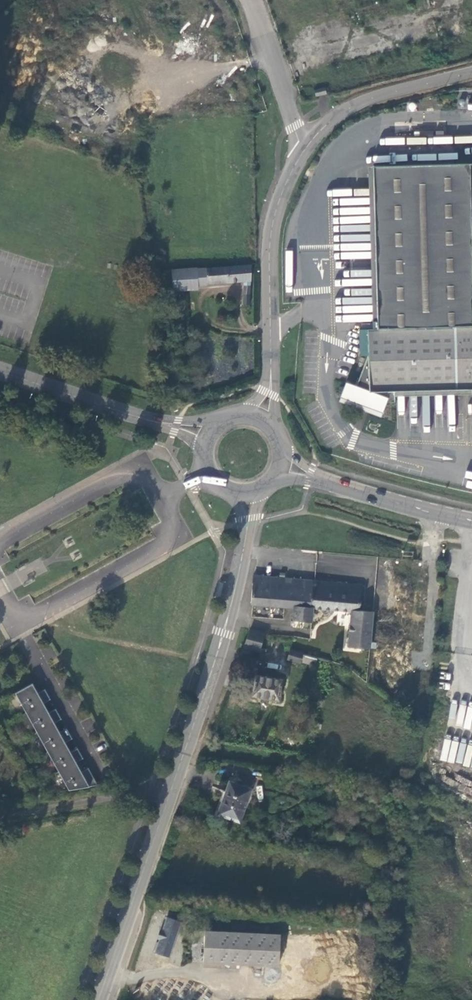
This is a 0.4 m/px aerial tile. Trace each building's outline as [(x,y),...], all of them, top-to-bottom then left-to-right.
[(316,96),(327,93),(325,87),(315,90),(316,96)] [(368,347),(370,348),(356,385),(346,381),(341,395),(383,411),(382,402),(395,402),(395,390),(471,388),(471,163),(374,165),(378,328),(367,328),(368,347)] [(197,269),(198,285),(244,281),(243,293),(250,293),(251,280),(252,265),(197,269)] [(199,288),(198,285),(197,269),(197,268),(172,270),(172,271),(173,290),(199,288)] [(386,649),(389,612),(359,610),(361,584),(314,581),(313,581),(311,581),(253,575),(251,603),(295,607),(293,620),(311,621),(313,608),(351,610),(348,646),(386,649)] [(264,633),(250,629),(241,653),(249,655),(251,650),(264,653),(265,648),(261,647),(264,633)] [(315,666),(318,657),(290,649),(287,660),(301,664),(301,662),(315,666)] [(256,674),(252,695),(279,699),(282,679),(256,674)] [(38,692),(33,683),(15,692),(69,790),(90,786),(87,782),(94,778),(90,771),(83,774),(81,771),(76,762),(83,758),(79,751),(72,755),(71,752),(65,742),(72,739),(68,731),(61,735),(60,732),(55,723),(62,719),(57,711),(51,715),(49,712),(44,703),(51,699),(46,692),(39,695),(38,692)] [(291,747),(295,744),(289,736),(285,739),(291,747)] [(456,749),(458,742),(444,739),(440,759),(444,760),(447,747),(456,749)] [(240,822),(252,789),(230,781),(218,814),(240,822)] [(169,957),(181,921),(167,917),(162,931),(160,930),(158,938),(160,938),(155,952),(169,957)] [(280,934),(205,931),(203,962),(279,965),(280,934)]
